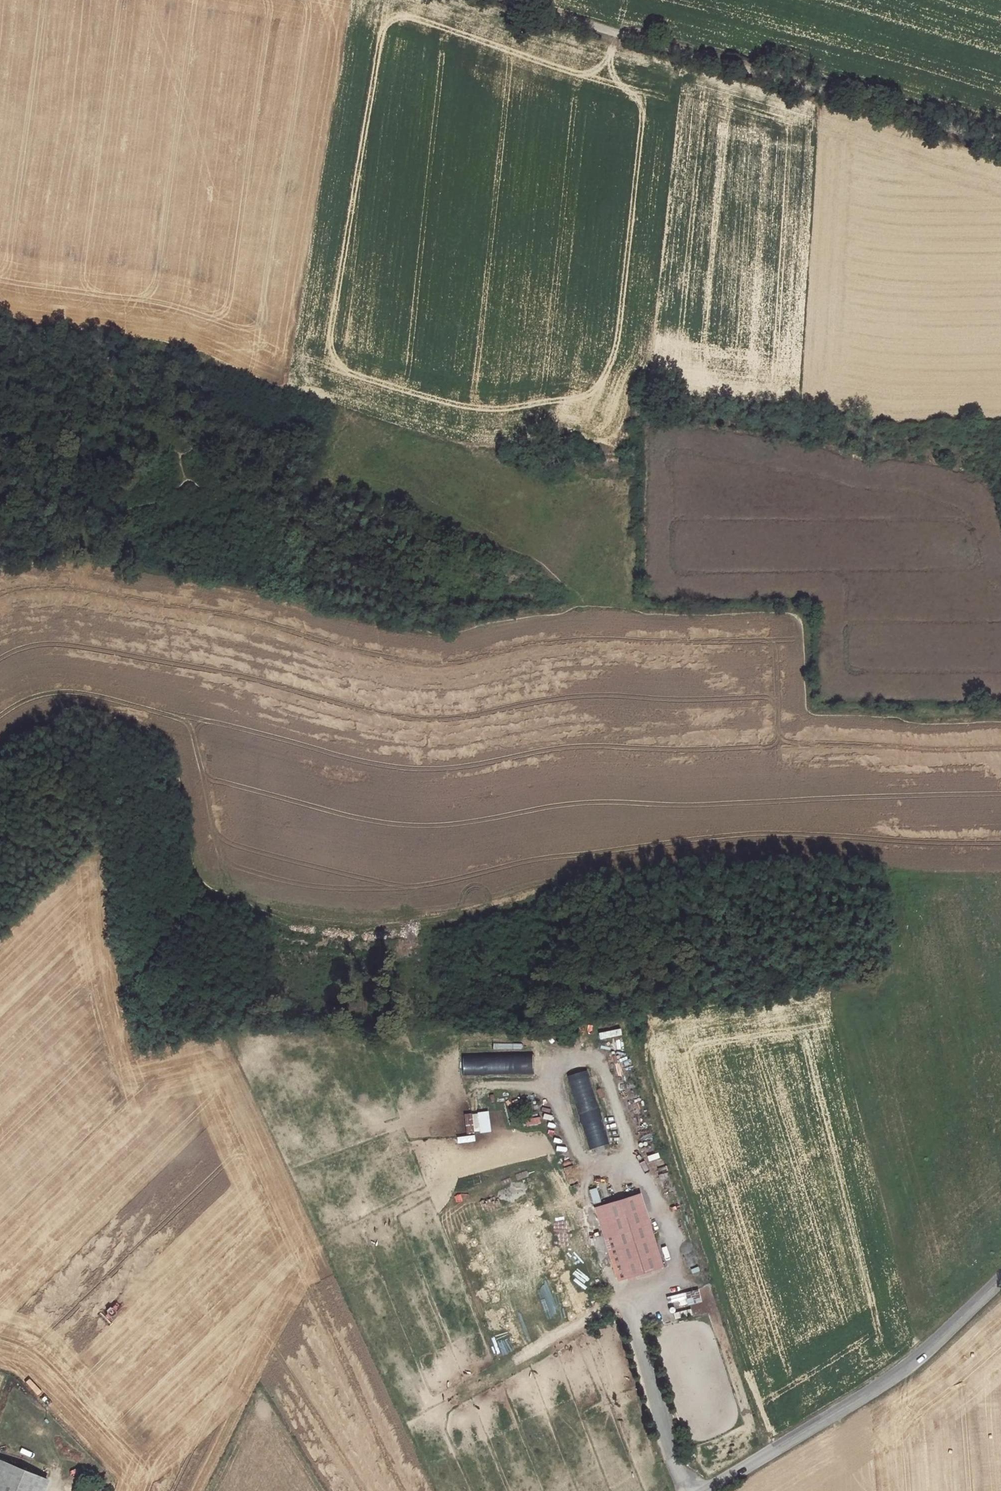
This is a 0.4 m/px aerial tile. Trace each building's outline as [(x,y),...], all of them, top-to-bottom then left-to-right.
[(447,1049),(447,1063),(463,1063),(463,1049),(447,1049)] [(500,1055),(501,1073),(533,1071),(532,1053),(500,1055)] [(587,1070),(567,1076),(589,1150),(609,1144),(587,1070)] [(642,1191),(604,1203),(626,1275),(664,1263),(642,1191)] [(604,1203),(597,1206),(610,1249),(617,1246),(604,1203)] [(582,1261),(584,1269),(585,1277),(597,1275),(594,1259),(582,1261)] [(698,1290),(671,1295),(674,1307),(701,1301),(698,1290)] [(46,1478),(0,1460),(0,1490),(41,1490),(46,1478)]
